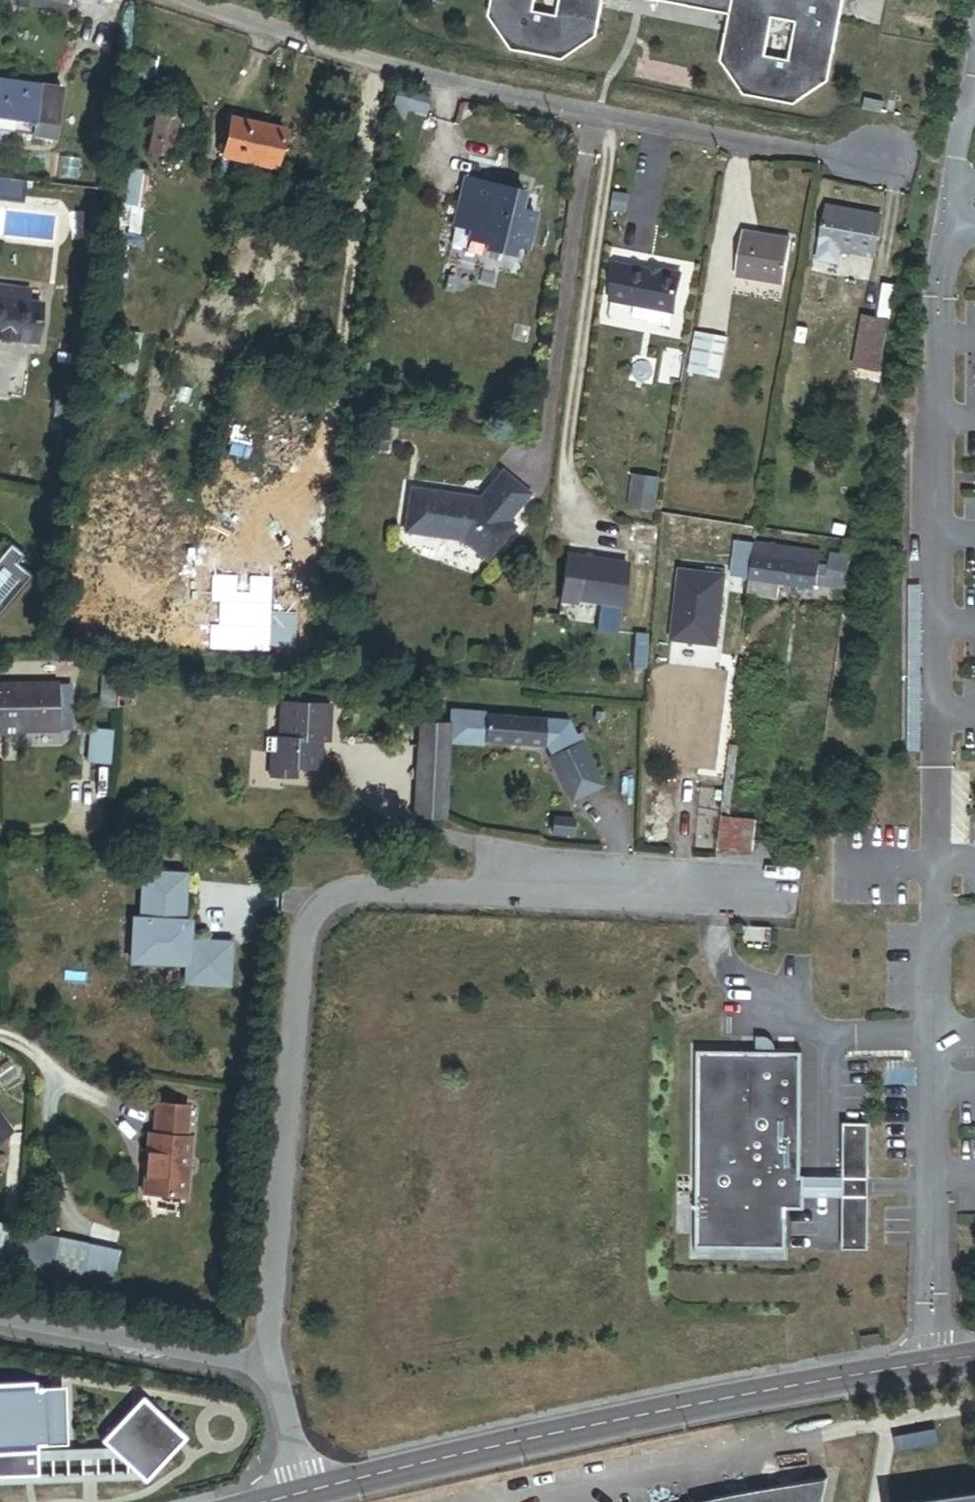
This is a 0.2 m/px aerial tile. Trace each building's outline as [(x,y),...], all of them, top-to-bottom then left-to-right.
[(480,13),(504,48),(556,58),(530,9),(554,14),(556,0),(483,0),(480,13)] [(530,9),(556,58),(591,35),(598,0),(556,0),(554,14),(530,9)] [(686,5),(725,13),(766,17),(790,22),(800,0),(686,0),(686,5)] [(790,22),(782,59),(759,54),(766,17),(725,13),(717,60),(740,94),(792,105),(827,81),(842,0),(800,0),(790,22)] [(133,59),(131,71),(149,73),(151,60),(133,59)] [(149,73),(131,71),(129,99),(146,100),(149,73)] [(32,133),(38,84),(0,79),(0,129),(32,133)] [(60,87),(38,84),(32,133),(32,135),(54,138),(60,87)] [(882,100),(863,97),(861,108),(880,112),(882,100)] [(181,107),(159,102),(147,154),(169,159),(181,107)] [(284,131),(229,119),(220,156),(275,169),(284,131)] [(147,174),(128,172),(125,205),(120,204),(117,227),(128,228),(128,233),(139,234),(142,207),(143,207),(147,174)] [(18,202),(20,181),(0,179),(0,200),(18,202)] [(467,183),(456,226),(489,235),(486,248),(513,255),(515,246),(524,248),(532,216),(518,213),(521,196),(467,183)] [(874,258),(881,217),(827,208),(817,261),(837,265),(839,252),(874,258)] [(790,239),(741,232),(735,276),(784,283),(790,239)] [(674,314),(681,276),(661,272),(661,275),(617,266),(610,302),(674,314)] [(36,345),(41,304),(29,302),(31,290),(0,285),(0,340),(36,345)] [(880,373),(889,323),(864,318),(855,368),(880,373)] [(714,337),(696,333),(690,364),(708,368),(714,337)] [(463,498),(411,491),(404,534),(461,542),(486,562),(514,529),(507,523),(529,496),(502,473),(478,503),(462,501),(463,498)] [(655,499),(659,479),(636,475),(633,495),(655,499)] [(814,551),(756,543),(749,593),(749,595),(777,599),(779,583),(816,588),(816,585),(819,566),(811,565),(814,551)] [(821,552),(814,551),(811,565),(819,566),(821,552)] [(846,589),(851,556),(829,553),(828,567),(825,586),(846,589)] [(620,604),(626,562),(567,554),(560,600),(577,602),(577,599),(620,604)] [(47,599),(53,563),(40,562),(37,575),(34,575),(31,596),(47,599)] [(828,567),(819,566),(816,585),(825,586),(828,567)] [(715,644),(723,574),(678,568),(670,639),(715,644)] [(741,659),(737,690),(748,691),(751,660),(741,659)] [(99,706),(115,707),(117,687),(118,680),(119,667),(103,666),(99,706)] [(22,737),(22,733),(58,733),(58,731),(58,688),(58,685),(0,686),(0,737),(22,737)] [(72,731),(71,687),(58,688),(58,731),(72,731)] [(271,754),(269,779),(283,780),(295,781),(295,770),(319,772),(321,749),(318,749),(318,744),(329,745),(331,708),(306,704),(281,704),(279,739),(266,739),(266,754),(271,754)] [(543,745),(544,720),(498,718),(486,717),(486,713),(449,710),(448,724),(448,743),(483,745),(484,741),(543,745)] [(577,743),(565,721),(544,720),(543,745),(547,745),(552,756),(549,757),(572,800),(602,784),(579,742),(577,743)] [(418,722),(417,747),(413,814),(419,817),(445,818),(448,743),(448,724),(418,722)] [(111,754),(112,738),(93,737),(89,769),(109,771),(111,754)] [(730,746),(727,770),(735,771),(737,747),(730,746)] [(735,771),(727,770),(721,817),(729,818),(735,771)] [(696,808),(668,805),(664,843),(690,846),(696,808)] [(574,831),(575,818),(555,817),(554,830),(574,831)] [(729,818),(721,817),(716,855),(737,851),(752,852),(756,821),(729,818)] [(227,983),(230,942),(189,939),(190,919),(183,918),(187,872),(145,869),(141,915),(134,915),(131,958),(186,962),(185,980),(227,983)] [(799,1177),(801,1056),(698,1055),(697,1248),(785,1248),(785,1209),(804,1209),(804,1177),(799,1177)] [(153,1134),(148,1134),(143,1194),(185,1197),(190,1138),(185,1137),(188,1106),(156,1103),(153,1134)] [(12,1133),(0,1116),(0,1142),(12,1133)] [(869,1160),(842,1160),(842,1247),(868,1247),(869,1160)] [(82,1268),(111,1273),(116,1248),(86,1243),(82,1268)] [(881,1344),(879,1333),(862,1336),(864,1347),(881,1344)] [(38,1475),(37,1445),(45,1445),(43,1389),(33,1390),(34,1384),(0,1385),(0,1476),(38,1475)] [(101,1441),(145,1481),(185,1438),(141,1398),(101,1441)] [(822,1484),(806,1485),(757,1492),(707,1501),(703,1501),(819,1501),(822,1484)]
